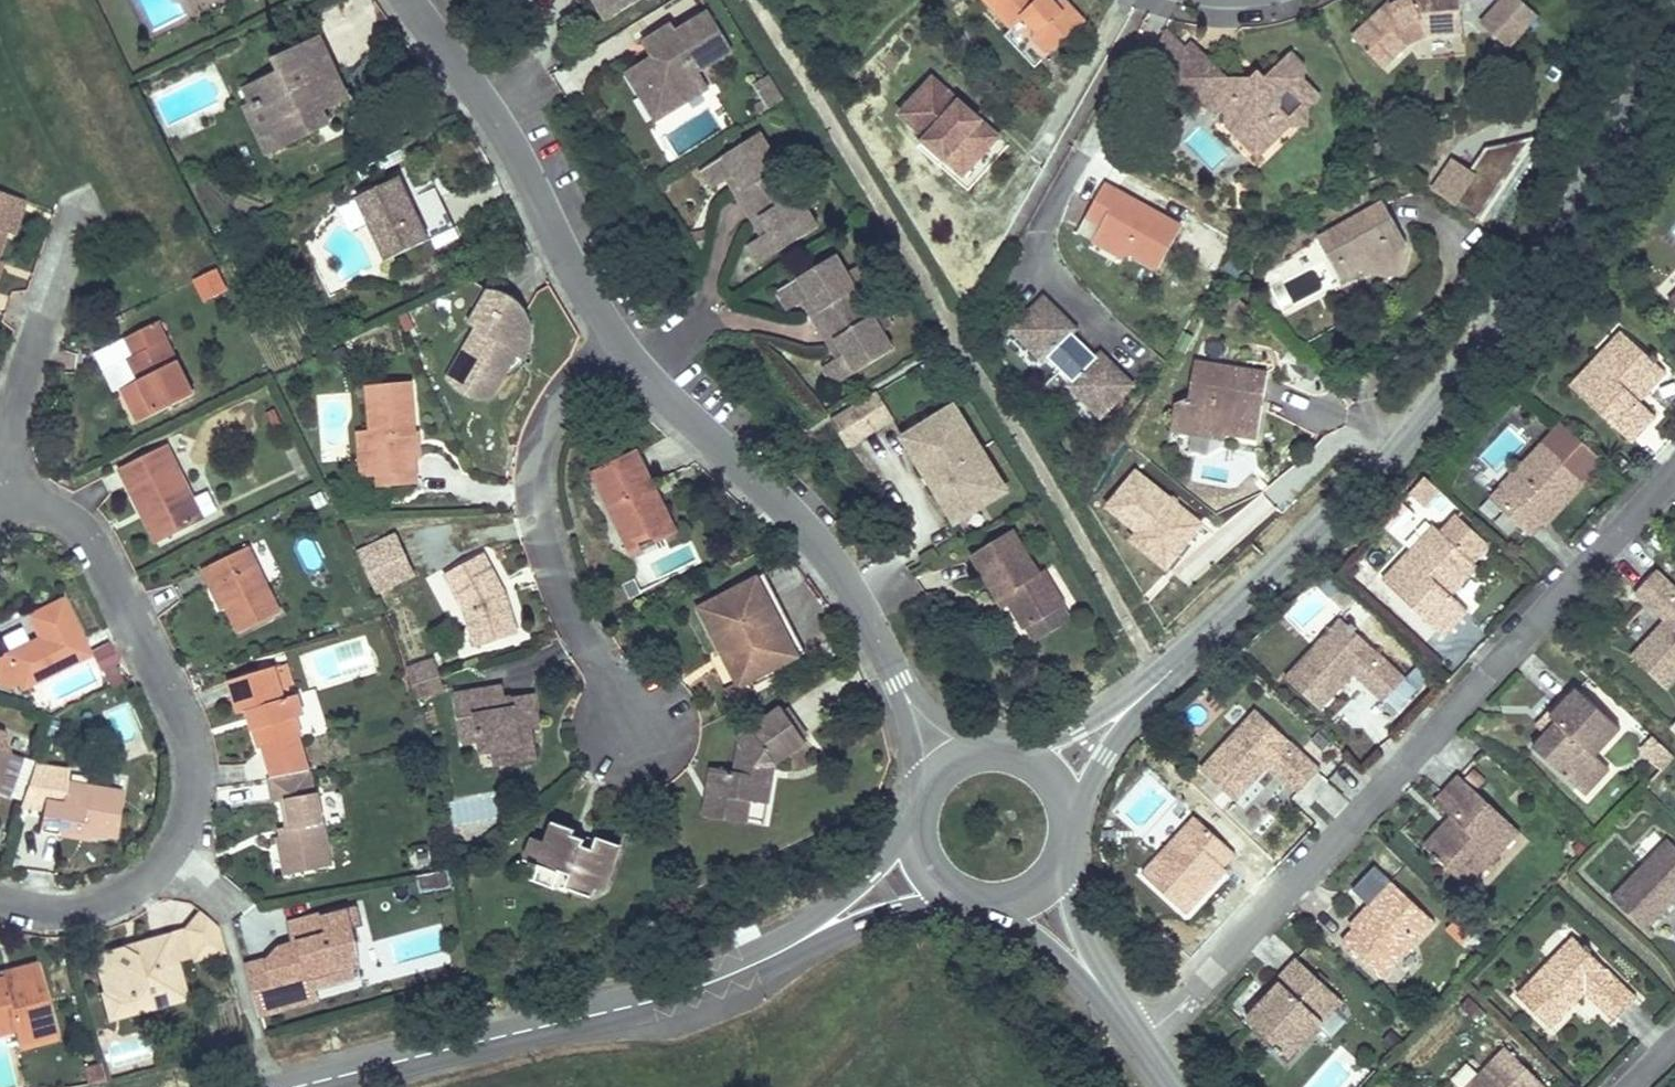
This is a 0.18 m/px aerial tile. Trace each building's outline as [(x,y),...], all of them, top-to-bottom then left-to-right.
[(601,0),(589,0),(603,23),(612,18),(601,0)] [(612,18),(641,0),(601,0),(612,18)] [(1067,2),(1060,8),(1054,2),(1052,0),(981,0),(1008,28),(1039,61),(1084,19),(1067,2)] [(1391,6),(1390,2),(1352,37),(1382,69),(1409,43),(1415,41),(1417,61),(1464,57),(1462,32),(1459,0),(1405,0),(1391,6)] [(1536,15),(1521,0),(1496,0),(1475,20),(1504,48),(1536,15)] [(732,49),(708,12),(676,32),(672,26),(653,38),(657,46),(647,52),(650,57),(627,71),(642,96),(653,89),(661,102),(679,92),(685,101),(707,87),(697,70),(732,49)] [(1039,61),(1008,28),(1001,35),(1032,68),(1039,61)] [(643,44),(647,52),(657,46),(653,38),(643,44)] [(347,99),(318,40),(273,62),(278,72),(242,89),(249,105),(255,105),(263,107),(282,147),(317,130),(310,117),(322,111),(347,99)] [(1170,66),(1214,110),(1228,109),(1228,124),(1244,124),(1258,138),(1272,124),(1287,124),(1305,124),(1305,106),(1319,94),(1304,79),(1304,69),(1289,55),(1265,77),(1258,85),(1251,78),(1227,78),(1193,42),(1170,66)] [(1258,85),(1265,77),(1258,71),(1251,78),(1258,85)] [(753,85),(768,109),(782,100),(768,76),(753,85)] [(964,175),(999,136),(973,113),(970,116),(959,105),(961,102),(935,77),(902,113),(929,137),(926,140),(947,159),(964,175)] [(656,119),(685,101),(679,92),(661,102),(653,89),(642,96),(656,119)] [(970,116),(973,113),(961,102),(959,105),(970,116)] [(282,147),(263,107),(255,105),(249,105),(243,108),(265,154),(282,147)] [(1228,109),(1214,110),(1214,123),(1228,124),(1228,109)] [(328,124),(322,111),(310,117),(317,130),(328,124)] [(1258,153),(1287,124),(1272,124),(1258,138),(1244,124),(1228,124),(1258,153)] [(781,168),(759,133),(709,164),(721,184),(727,181),(735,176),(745,191),(737,196),(753,222),(761,218),(771,234),(763,238),(757,242),(768,261),(818,230),(807,210),(795,192),(781,168)] [(947,159),(926,140),(920,146),(941,165),(947,159)] [(1526,142),(1486,150),(1471,172),(1453,160),(1432,189),(1473,217),(1526,142)] [(790,162),(778,144),(770,150),(781,168),(790,162)] [(721,184),(709,164),(699,169),(712,190),(721,184)] [(745,191),(735,176),(727,181),(737,196),(745,191)] [(356,197),(386,260),(429,239),(410,199),(406,192),(399,177),(356,197)] [(1086,216),(1101,225),(1096,234),(1128,252),(1157,268),(1180,227),(1149,210),(1147,214),(1140,210),(1142,206),(1104,185),(1086,216)] [(410,199),(429,239),(454,228),(435,187),(410,199)] [(20,208),(23,200),(0,192),(0,201),(20,208)] [(4,233),(11,235),(20,208),(0,201),(0,245),(4,233)] [(1405,243),(1382,203),(1318,240),(1340,280),(1360,268),(1372,262),(1398,269),(1405,243)] [(1140,210),(1147,214),(1149,210),(1142,206),(1140,210)] [(771,234),(761,218),(753,222),(763,238),(771,234)] [(1128,252),(1096,234),(1092,241),(1124,259),(1128,252)] [(768,261),(757,242),(748,247),(759,266),(768,261)] [(834,255),(785,286),(797,305),(802,302),(810,297),(819,311),(810,316),(819,330),(863,302),(855,290),(845,274),(834,255)] [(1387,275),(1398,269),(1372,262),(1360,268),(1387,275)] [(205,301),(229,287),(216,263),(192,277),(205,301)] [(855,290),(864,284),(855,268),(845,274),(855,290)] [(787,311),(797,305),(785,286),(776,292),(787,311)] [(523,306),(516,299),(508,293),(498,289),(487,288),(466,322),(474,327),(444,377),(459,391),(466,394),(472,394),(478,393),(484,392),(490,390),(495,387),(500,384),(505,378),(504,367),(511,355),(516,358),(520,353),(526,344),(528,336),(529,333),(529,332),(530,325),(528,314),(525,310),(523,306)] [(810,316),(818,311),(819,311),(810,297),(809,297),(802,302),(810,316)] [(1077,328),(1042,297),(1013,329),(1060,371),(1084,345),(1072,333),(1077,328)] [(832,361),(844,379),(892,349),(882,332),(872,316),(863,302),(819,330),(828,344),(836,339),(845,354),(837,358),(832,361)] [(882,332),(891,327),(881,311),(872,316),(882,332)] [(121,388),(138,422),(193,395),(157,321),(125,337),(134,355),(127,358),(138,379),(121,388)] [(1628,338),(1621,332),(1598,357),(1604,363),(1628,338)] [(1570,386),(1631,443),(1656,417),(1639,402),(1666,373),(1656,364),(1658,361),(1653,356),(1650,359),(1628,338),(1604,363),(1598,357),(1570,386)] [(828,344),(837,358),(845,354),(836,339),(828,344)] [(1106,413),(1135,381),(1101,350),(1096,356),(1084,345),(1060,371),(1106,413)] [(834,386),(844,379),(832,361),(822,367),(834,386)] [(1267,375),(1194,364),(1189,397),(1175,404),(1171,433),(1190,435),(1190,434),(1192,422),(1215,425),(1216,421),(1226,423),(1224,432),(1227,432),(1258,437),(1267,375)] [(367,387),(371,432),(365,433),(369,475),(377,475),(395,473),(396,484),(417,482),(414,458),(414,456),(412,456),(409,435),(415,435),(415,434),(410,383),(367,387)] [(890,417),(874,393),(828,421),(844,448),(890,417)] [(995,476),(965,424),(962,427),(950,408),(909,433),(922,455),(914,460),(922,473),(930,469),(942,488),(934,492),(943,507),(951,503),(962,521),(1004,496),(993,477),(995,476)] [(1192,422),(1190,434),(1225,439),(1227,432),(1224,432),(1226,423),(1216,421),(1215,425),(1192,422)] [(1586,482),(1604,462),(1560,422),(1542,443),(1586,482)] [(361,476),(369,475),(365,433),(357,434),(361,476)] [(922,455),(909,433),(901,437),(914,460),(922,455)] [(418,434),(415,434),(415,435),(409,435),(412,456),(414,456),(414,458),(421,457),(418,434)] [(1564,507),(1586,482),(1542,443),(1490,499),(1530,536),(1542,524),(1560,504),(1564,507)] [(149,507),(165,538),(203,519),(166,445),(119,468),(140,511),(149,507)] [(669,516),(638,453),(592,476),(622,538),(633,532),(642,551),(653,545),(652,542),(664,537),(656,522),(669,516)] [(942,488),(930,469),(922,473),(934,492),(942,488)] [(396,484),(395,473),(377,475),(378,485),(396,484)] [(1442,492),(1426,477),(1412,492),(1428,507),(1442,492)] [(962,521),(951,503),(943,507),(954,526),(962,521)] [(1564,507),(1560,504),(1542,524),(1546,527),(1564,507)] [(156,542),(165,538),(149,507),(140,511),(156,542)] [(1495,541),(1459,508),(1452,516),(1488,549),(1495,541)] [(678,534),(669,516),(656,522),(664,537),(652,542),(653,545),(678,534)] [(1488,549),(1452,516),(1438,531),(1415,556),(1408,549),(1381,579),(1443,636),(1467,610),(1450,595),(1477,567),(1474,564),(1488,549)] [(1438,531),(1432,525),(1408,549),(1415,556),(1438,531)] [(356,547),(374,593),(417,576),(399,530),(356,547)] [(642,551),(633,532),(622,538),(632,557),(642,551)] [(1042,577),(1017,535),(976,559),(1004,605),(1010,601),(1016,610),(1030,633),(1070,609),(1048,574),(1042,577)] [(226,606),(239,633),(281,613),(248,546),(201,569),(210,586),(215,583),(226,606)] [(513,624),(504,595),(497,597),(492,588),(499,584),(482,553),(444,573),(463,611),(475,648),(501,639),(498,629),(513,624)] [(1674,680),(1674,589),(1656,571),(1634,594),(1664,622),(1631,657),(1666,690),(1674,680)] [(797,660),(758,579),(698,608),(722,656),(731,651),(747,683),(797,660)] [(220,608),(226,606),(215,583),(210,586),(220,608)] [(499,584),(492,588),(497,597),(504,595),(499,584)] [(32,640),(4,655),(0,658),(0,685),(9,687),(18,683),(21,689),(89,655),(61,599),(27,616),(38,638),(40,642),(34,645),(32,640)] [(1016,610),(1010,601),(1004,605),(1009,614),(1016,610)] [(1339,619),(1285,678),(1320,710),(1353,675),(1383,702),(1404,679),(1339,619)] [(501,639),(517,634),(513,624),(498,629),(501,639)] [(747,683),(731,651),(722,656),(737,688),(747,683)] [(417,700),(446,691),(435,656),(406,664),(417,700)] [(253,729),(259,748),(301,736),(296,718),(304,716),(298,694),(292,696),(284,699),(277,677),(274,666),(229,680),(239,713),(247,711),(259,707),(264,726),(253,729)] [(284,699),(292,696),(285,675),(277,677),(284,699)] [(1537,725),(1546,734),(1557,722),(1551,716),(1576,689),(1573,685),(1537,725)] [(504,699),(502,687),(486,690),(488,704),(505,702),(504,699)] [(1546,734),(1534,747),(1568,778),(1592,752),(1586,747),(1611,720),(1576,689),(1551,716),(1557,722),(1546,734)] [(454,695),(462,742),(480,739),(482,752),(493,750),(506,748),(508,764),(535,760),(529,730),(538,728),(532,695),(504,699),(505,702),(488,704),(486,690),(454,695)] [(808,740),(783,706),(737,738),(744,748),(741,766),(732,772),(710,769),(705,796),(720,798),(726,809),(725,813),(748,817),(751,802),(768,805),(776,762),(808,740)] [(253,729),(264,726),(259,707),(247,711),(253,729)] [(1255,710),(1201,769),(1235,802),(1269,766),(1299,793),(1320,770),(1255,710)] [(495,766),(508,764),(506,748),(493,750),(495,766)] [(6,752),(0,771),(0,794),(9,797),(22,758),(6,752)] [(1592,752),(1568,778),(1586,794),(1610,769),(1592,752)] [(115,836),(122,792),(66,783),(68,771),(33,765),(22,799),(19,805),(42,809),(38,832),(57,835),(59,827),(89,832),(115,836)] [(278,836),(286,875),(331,866),(317,793),(313,794),(309,771),(268,779),(273,802),(281,801),(286,827),(287,835),(281,836),(278,836)] [(1434,801),(1451,817),(1424,845),(1435,855),(1432,858),(1437,863),(1440,860),(1462,881),(1486,856),(1492,862),(1519,832),(1458,775),(1434,801)] [(453,799),(454,822),(490,820),(488,796),(453,799)] [(726,809),(720,798),(705,796),(701,817),(747,825),(748,817),(725,813),(726,809)] [(1236,856),(1193,817),(1141,875),(1187,917),(1209,892),(1206,889),(1224,869),(1236,856)] [(604,890),(620,845),(598,837),(594,849),(583,845),(585,839),(573,835),(575,830),(554,823),(547,843),(533,838),(525,860),(531,862),(530,866),(539,868),(540,865),(560,872),(561,870),(572,875),(571,876),(567,887),(592,896),(595,887),(604,890)] [(57,835),(88,840),(89,832),(59,827),(57,835)] [(1612,898),(1646,931),(1674,901),(1674,847),(1668,840),(1612,898)] [(431,849),(410,851),(412,870),(433,867),(431,849)] [(1486,856),(1462,881),(1469,887),(1492,862),(1486,856)] [(554,888),(560,872),(540,865),(539,868),(530,866),(531,862),(525,860),(520,858),(514,874),(554,888)] [(450,869),(417,870),(418,891),(450,891),(450,869)] [(1227,873),(1224,869),(1206,889),(1209,892),(1227,873)] [(1391,882),(1368,906),(1372,909),(1354,929),(1342,942),(1382,979),(1435,923),(1391,882)] [(1368,906),(1350,926),(1354,929),(1372,909),(1368,906)] [(295,944),(296,945),(291,954),(268,960),(280,1005),(316,994),(314,989),(311,977),(358,964),(356,942),(347,911),(325,918),(325,915),(290,924),(295,944)] [(200,912),(184,930),(191,956),(192,961),(207,958),(202,941),(216,926),(200,912)] [(207,958),(225,953),(224,947),(220,930),(216,926),(202,941),(207,958)] [(184,930),(169,934),(176,960),(191,956),(184,930)] [(133,998),(137,1012),(181,1000),(185,994),(176,960),(169,934),(141,942),(144,955),(136,957),(121,948),(106,953),(97,968),(104,993),(119,1002),(133,998)] [(1572,937),(1516,995),(1550,1029),(1585,994),(1614,1022),(1636,999),(1588,953),(1591,950),(1585,945),(1583,947),(1572,937)] [(136,957),(144,955),(141,942),(121,948),(136,957)] [(295,944),(279,949),(268,960),(291,954),(296,945),(295,944)] [(97,968),(106,953),(93,956),(97,968)] [(1279,984),(1265,999),(1246,1019),(1277,1048),(1275,1051),(1280,1056),(1283,1054),(1290,1059),(1342,1003),(1296,959),(1276,980),(1279,984)] [(39,974),(36,964),(0,974),(1,978),(2,985),(39,974)] [(314,989),(360,977),(358,964),(311,977),(314,989)] [(39,974),(2,985),(1,978),(0,979),(0,1033),(13,1030),(51,1019),(39,974)] [(1279,984),(1276,980),(1262,995),(1265,999),(1279,984)] [(282,1011),(318,1001),(316,994),(280,1005),(282,1011)] [(133,998),(119,1002),(137,1012),(133,998)] [(13,1030),(19,1050),(57,1040),(51,1019),(13,1030)] [(1505,1048),(1467,1086),(1545,1086),(1505,1048)] [(105,1082),(100,1063),(83,1068),(87,1084),(105,1082)]
